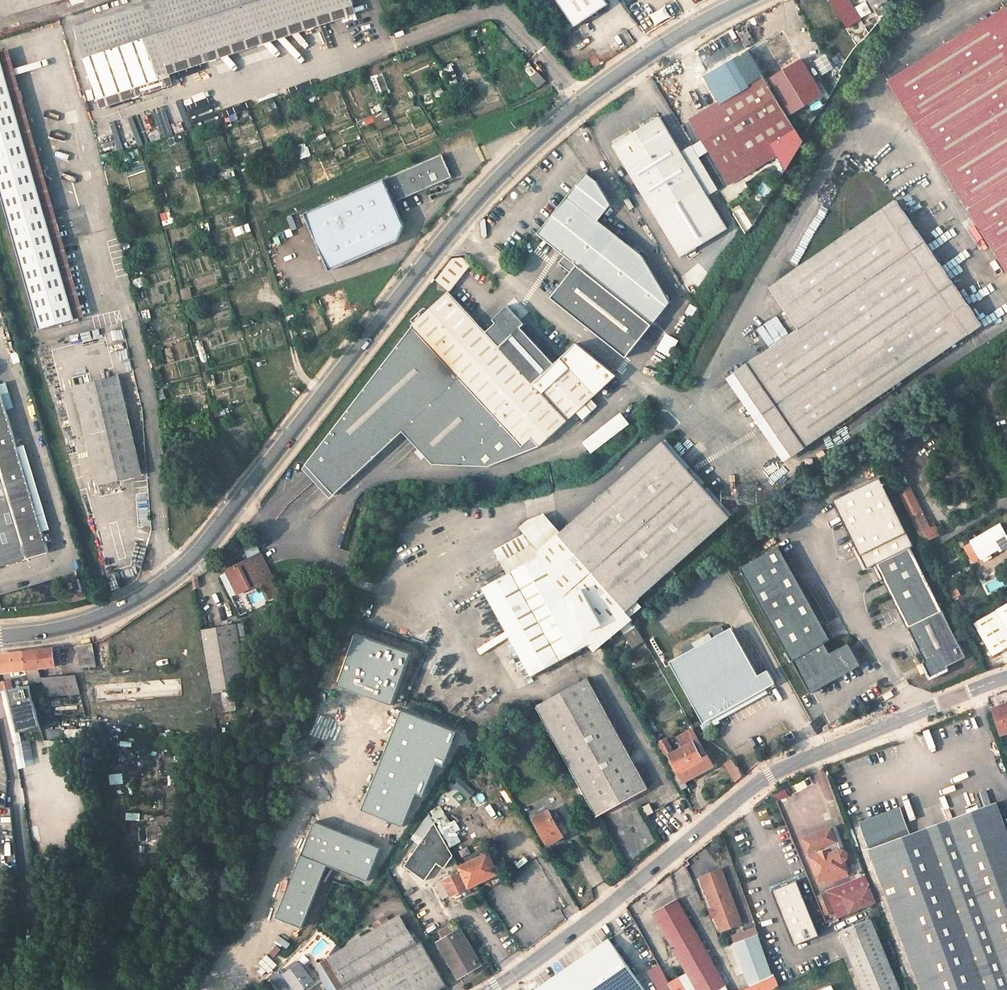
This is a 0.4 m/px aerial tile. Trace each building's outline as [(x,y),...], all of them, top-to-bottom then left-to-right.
[(1,6),(0,7),(0,15),(0,16),(3,15),(4,17),(56,1),(56,0),(0,0),(0,3),(1,6)] [(74,26),(98,99),(170,76),(170,74),(167,65),(354,5),(352,0),(154,0),(74,26)] [(575,25),(607,2),(606,0),(558,0),(575,25)] [(847,27),(859,20),(848,0),(830,0),(847,27)] [(873,9),(874,8),(877,14),(882,8),(880,5),(886,2),(886,0),(869,0),(873,9)] [(357,13),(354,5),(167,65),(170,74),(357,13)] [(888,80),(1006,271),(1006,6),(888,80)] [(491,23),(486,26),(489,31),(486,32),(489,36),(498,31),(495,27),(493,28),(491,23)] [(765,79),(788,116),(821,96),(782,31),(750,51),(766,78),(765,79)] [(427,47),(416,52),(419,59),(430,54),(427,47)] [(76,318),(85,315),(9,49),(1,51),(76,318)] [(0,52),(0,186),(40,328),(76,318),(1,51),(0,52)] [(749,51),(737,59),(751,83),(691,119),(730,183),(778,154),(786,168),(802,141),(788,116),(765,79),(749,51)] [(530,63),(526,67),(533,75),(530,77),(539,87),(546,80),(530,63)] [(98,99),(101,108),(173,84),(170,76),(98,99)] [(328,82),(321,85),(325,93),(332,90),(328,82)] [(384,109),(379,98),(374,100),(378,111),(384,109)] [(730,229),(661,117),(642,129),(643,131),(636,135),(635,134),(615,146),(683,258),(730,229)] [(158,142),(148,146),(151,156),(161,152),(158,142)] [(123,153),(125,160),(134,157),(132,150),(123,153)] [(401,241),(407,225),(396,202),(454,176),(444,154),(308,215),(333,271),(401,241)] [(588,172),(538,232),(565,254),(559,262),(571,272),(550,296),(626,356),(670,303),(643,256),(617,234),(613,231),(599,220),(612,205),(598,180),(588,172)] [(800,327),(735,372),(792,454),(982,324),(896,200),(851,232),(848,228),(842,232),(845,236),(837,241),(836,238),(830,242),(832,245),(771,286),(800,327)] [(132,248),(129,238),(123,240),(124,245),(123,245),(125,250),(132,248)] [(454,257),(437,278),(452,289),(471,264),(463,257),(454,257)] [(521,319),(513,310),(513,308),(513,306),(511,305),(510,305),(509,306),(504,300),(488,314),(492,319),(482,327),(449,290),(412,325),(413,326),(520,444),(530,435),(538,445),(616,376),(575,343),(551,365),(515,324),(521,319)] [(520,444),(413,326),(306,463),(335,495),(414,423),(429,440),(419,449),(434,465),(488,466),(538,445),(530,435),(520,444)] [(661,353),(674,357),(680,340),(667,336),(661,353)] [(119,375),(75,385),(98,483),(142,473),(119,375)] [(49,551),(43,530),(17,446),(0,390),(0,566),(49,551)] [(593,454),(633,425),(624,414),(585,443),(593,454)] [(883,431),(875,436),(881,450),(890,445),(883,431)] [(548,542),(600,642),(614,634),(620,630),(635,619),(632,616),(626,609),(636,599),(730,517),(663,442),(548,542)] [(50,528),(24,443),(17,446),(43,530),(50,528)] [(918,513),(921,511),(911,489),(907,491),(904,485),(898,488),(924,542),(931,538),(918,513)] [(971,540),(981,558),(1000,547),(999,545),(1006,541),(1006,534),(1001,524),(971,540)] [(539,551),(528,532),(495,550),(509,574),(541,555),(539,551)] [(600,642),(548,542),(539,551),(541,555),(590,643),(591,644),(595,646),(600,642)] [(829,636),(777,544),(738,566),(808,688),(849,664),(838,645),(829,650),(823,640),(829,636)] [(908,625),(924,660),(920,661),(928,677),(947,668),(945,665),(964,657),(912,545),(877,561),(899,608),(902,607),(910,625),(908,625)] [(240,593),(263,581),(265,586),(266,586),(276,581),(263,552),(229,568),(240,593)] [(509,574),(484,588),(533,674),(561,659),(581,648),(590,643),(541,555),(509,574)] [(281,593),(276,581),(266,586),(271,597),(281,593)] [(643,606),(636,599),(626,609),(632,616),(643,606)] [(976,626),(998,614),(1006,609),(1006,602),(972,620),(976,626)] [(910,625),(902,607),(899,608),(907,626),(908,625),(910,625)] [(1006,647),(1006,609),(998,614),(976,626),(991,655),(1006,647)] [(202,628),(212,690),(246,685),(239,638),(247,637),(244,622),(202,628)] [(754,672),(727,624),(666,658),(700,719),(771,680),(764,666),(754,672)] [(637,626),(626,634),(634,647),(646,640),(637,626)] [(77,645),(81,667),(95,665),(92,643),(77,645)] [(61,665),(58,647),(34,650),(39,667),(61,665)] [(561,659),(564,664),(584,653),(581,648),(561,659)] [(40,673),(39,667),(34,650),(27,651),(21,652),(26,669),(28,675),(40,673)] [(26,669),(21,652),(0,655),(0,672),(26,669)] [(76,674),(41,677),(52,716),(85,714),(76,674)] [(597,816),(648,788),(587,677),(536,705),(597,816)] [(180,678),(90,685),(91,701),(182,694),(180,678)] [(11,728),(22,726),(10,680),(1,683),(11,728)] [(893,693),(890,688),(882,694),(885,698),(893,693)] [(993,707),(1002,734),(1006,732),(1006,703),(1005,701),(1000,702),(1001,705),(993,707)] [(510,718),(504,711),(486,725),(490,733),(510,718)] [(27,718),(33,740),(44,739),(38,715),(27,718)] [(87,733),(95,732),(94,718),(86,719),(86,728),(87,733)] [(86,719),(64,722),(65,728),(65,730),(86,728),(86,719)] [(712,765),(707,756),(703,758),(693,740),(697,738),(692,729),(677,737),(682,747),(673,752),(670,754),(679,772),(680,772),(689,766),(694,775),(712,765)] [(666,740),(657,744),(674,774),(679,772),(670,754),(673,752),(666,740)] [(735,757),(725,762),(734,781),(744,776),(735,757)] [(828,764),(831,774),(838,772),(835,762),(828,764)] [(694,775),(689,766),(680,772),(685,780),(694,775)] [(654,812),(649,802),(642,806),(647,815),(654,812)] [(997,804),(910,836),(900,808),(860,822),(922,989),(1006,989),(1006,831),(997,804)] [(549,809),(534,818),(549,844),(564,836),(558,826),(549,809)] [(453,856),(435,822),(404,866),(425,880),(438,863),(445,868),(453,856)] [(564,836),(570,832),(565,822),(558,826),(564,836)] [(843,849),(835,826),(830,828),(838,850),(839,849),(841,849),(843,849)] [(830,828),(802,838),(819,882),(848,870),(844,860),(847,858),(848,855),(847,854),(846,851),(843,849),(841,849),(839,849),(838,850),(830,828)] [(339,853),(345,841),(335,838),(330,850),(339,853)] [(330,850),(322,870),(331,874),(339,853),(330,850)] [(461,871),(443,880),(450,894),(453,899),(462,895),(461,894),(469,890),(468,888),(476,883),(492,876),(487,865),(494,862),(489,852),(459,867),(461,871)] [(270,858),(263,876),(269,879),(277,861),(270,858)] [(499,873),(494,862),(487,865),(492,876),(499,873)] [(722,868),(701,876),(721,930),(741,923),(722,868)] [(333,881),(320,875),(306,907),(320,913),(333,881)] [(843,897),(870,886),(866,875),(827,891),(838,918),(850,913),(843,897)] [(442,876),(434,881),(443,898),(450,894),(443,880),(442,876)] [(799,882),(774,892),(795,945),(820,935),(799,882)] [(876,903),(870,886),(843,897),(850,913),(876,903)] [(653,913),(686,971),(697,989),(717,989),(726,984),(678,899),(653,913)] [(252,903),(247,914),(252,916),(256,904),(252,903)] [(306,907),(301,923),(312,933),(320,913),(306,907)] [(409,933),(398,917),(343,949),(334,954),(328,958),(344,985),(415,943),(414,941),(419,939),(414,931),(409,933)] [(840,931),(865,989),(900,989),(871,918),(840,931)] [(301,923),(238,985),(243,989),(254,989),(312,933),(301,923)] [(481,963),(460,929),(438,942),(458,976),(481,963)] [(756,934),(734,942),(750,983),(773,974),(756,934)] [(535,989),(645,989),(609,940),(535,989)] [(420,941),(415,943),(344,985),(336,989),(437,989),(446,984),(420,941)] [(331,953),(334,954),(343,949),(337,944),(331,953)] [(328,958),(319,963),(322,979),(328,989),(336,989),(344,985),(328,958)] [(285,974),(290,982),(293,980),(299,989),(301,989),(307,986),(313,981),(300,963),(286,973),(285,974)] [(285,974),(286,973),(283,968),(271,976),(280,989),(286,985),(288,988),(292,986),(295,989),(299,989),(293,980),(290,982),(285,974)] [(686,971),(678,976),(685,989),(697,989),(686,971)] [(779,986),(775,975),(742,989),(769,989),(779,986)] [(678,976),(669,981),(674,989),(685,989),(678,976)] [(653,983),(657,989),(672,989),(664,977),(653,983)]
